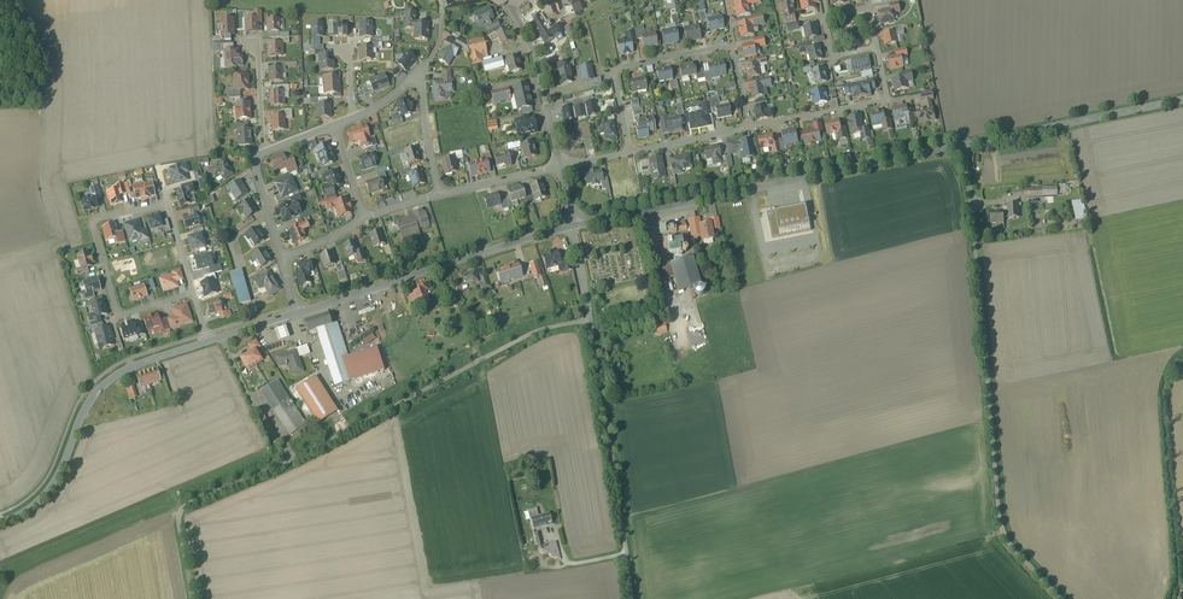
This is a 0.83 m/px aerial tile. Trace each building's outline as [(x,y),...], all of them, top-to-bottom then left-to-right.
[(547,3),(550,13),(550,14),(551,19),(552,19),(560,17),(557,8),(563,6),(561,0),(558,0),(547,3)] [(563,6),(557,8),(560,17),(561,19),(571,16),(571,15),(584,10),(580,0),(561,0),(563,6)] [(780,1),(782,9),(784,8),(785,15),(793,13),(793,11),(794,10),(793,6),(794,6),(793,1),(792,1),(792,0),(784,0),(780,1)] [(801,1),(803,11),(816,9),(815,4),(814,0),(805,0),(801,1)] [(749,1),(735,4),(736,4),(736,7),(736,8),(736,10),(737,11),(738,16),(745,15),(746,16),(750,15),(751,14),(751,12),(750,12),(748,5),(750,4),(749,1)] [(898,3),(890,4),(891,10),(892,14),(900,12),(898,3)] [(489,9),(475,16),(479,25),(487,22),(488,25),(494,22),(492,20),(494,19),(489,9)] [(891,10),(879,13),(881,24),(885,23),(886,24),(889,23),(890,22),(893,21),(892,14),(891,10)] [(262,11),(254,11),(254,19),(257,19),(257,24),(258,24),(262,23),(262,11)] [(785,15),(784,15),(786,22),(795,20),(794,13),(785,15)] [(763,16),(753,18),(754,25),(764,23),(763,16)] [(541,19),(532,24),(538,35),(547,29),(544,23),(547,21),(544,17),(541,19)] [(721,17),(708,20),(711,31),(724,28),(722,22),(721,22),(720,18),(721,18),(721,17)] [(415,18),(406,18),(405,29),(413,29),(413,23),(415,24),(415,18)] [(233,19),(221,20),(221,31),(221,32),(223,32),(223,37),(231,36),(234,36),(233,19)] [(254,19),(247,19),(247,23),(246,24),(247,32),(258,31),(258,24),(257,24),(257,19),(254,19)] [(279,20),(268,20),(269,32),(270,32),(279,32),(279,20)] [(488,25),(487,25),(490,31),(491,31),(499,28),(499,27),(500,27),(497,21),(488,25)] [(752,22),(740,25),(740,29),(741,32),(741,33),(742,37),(755,35),(752,22)] [(323,23),(312,24),(313,38),(320,37),(323,37),(323,23)] [(371,23),(361,23),(361,29),(360,29),(360,38),(372,37),(371,23)] [(415,24),(413,23),(413,29),(415,29),(414,39),(428,40),(429,24),(415,24)] [(798,23),(787,25),(788,32),(792,31),(791,29),(799,28),(798,23)] [(555,25),(548,30),(547,29),(538,35),(545,45),(550,42),(549,41),(555,38),(561,35),(555,25)] [(816,25),(805,28),(807,39),(818,37),(816,25)] [(699,26),(684,29),(686,42),(701,39),(699,26)] [(903,26),(892,28),(893,33),(897,33),(897,36),(905,35),(903,26)] [(643,27),(635,28),(635,33),(637,40),(643,39),(643,36),(645,36),(643,27)] [(566,30),(570,41),(575,40),(571,28),(566,30)] [(497,33),(500,39),(503,45),(513,41),(507,29),(497,33)] [(676,29),(662,32),(664,44),(679,41),(676,29)] [(497,33),(489,36),(492,42),(500,39),(497,33)] [(635,33),(626,35),(627,40),(630,40),(632,45),(638,44),(637,40),(635,33)] [(893,33),(884,35),(886,45),(892,44),(893,45),(896,44),(897,43),(896,38),(898,38),(897,36),(896,33),(893,33)] [(645,36),(643,36),(643,39),(645,48),(657,46),(655,34),(645,36)] [(231,36),(223,37),(223,40),(216,41),(216,45),(232,44),(231,36)] [(320,45),(313,46),(313,51),(315,51),(324,50),(324,45),(320,45),(320,37),(320,45)] [(763,37),(736,42),(736,43),(754,39),(755,44),(754,44),(755,48),(765,45),(763,37)] [(484,38),(467,43),(472,65),(482,62),(483,62),(482,59),(481,54),(487,53),(484,38)] [(466,43),(458,39),(456,44),(461,47),(460,49),(469,54),(466,43)] [(456,44),(448,40),(443,50),(444,51),(442,55),(441,54),(438,60),(448,65),(455,54),(456,55),(460,49),(461,47),(456,44)] [(627,40),(617,42),(620,54),(625,53),(625,55),(625,54),(629,54),(630,54),(629,52),(633,52),(632,45),(630,40),(627,40)] [(276,44),(269,44),(270,57),(282,56),(282,51),(281,51),(280,45),(277,45),(276,44)] [(754,44),(743,46),(746,58),(756,55),(755,48),(754,44)] [(804,45),(799,46),(801,54),(809,52),(809,49),(805,50),(804,45)] [(820,46),(809,49),(809,52),(810,56),(812,57),(813,57),(813,61),(823,59),(820,46)] [(368,47),(360,48),(361,60),(372,60),(372,49),(372,47),(368,47)] [(906,49),(896,51),(897,57),(901,56),(901,57),(907,56),(906,49)] [(234,51),(225,51),(225,52),(226,68),(237,67),(239,67),(243,67),(243,66),(242,57),(236,57),(236,51),(234,51)] [(409,52),(398,64),(399,65),(404,70),(406,71),(416,59),(409,52)] [(325,55),(320,55),(320,56),(321,70),(334,70),(333,62),(327,63),(327,55),(325,55)] [(518,56),(507,60),(508,66),(510,73),(522,70),(521,64),(520,64),(518,56)] [(869,56),(848,61),(850,72),(871,68),(869,56)] [(897,57),(888,58),(891,70),(903,67),(901,57),(901,56),(897,57)] [(483,62),(482,62),(485,72),(505,67),(503,61),(502,57),(492,60),(483,62)] [(286,62),(276,62),(276,68),(281,68),(281,70),(286,70),(286,62)] [(569,63),(558,65),(559,73),(561,84),(573,82),(570,67),(574,67),(573,62),(569,63)] [(723,62),(709,65),(710,71),(711,78),(712,78),(726,75),(723,62)] [(691,65),(679,67),(682,78),(696,75),(695,71),(694,63),(690,64),(691,65)] [(756,63),(747,65),(748,71),(749,77),(749,78),(761,76),(759,65),(758,63),(756,63)] [(404,70),(399,65),(394,70),(399,75),(404,70)] [(591,65),(579,67),(582,83),(595,80),(591,65)] [(815,65),(804,68),(805,74),(811,73),(811,75),(814,74),(813,71),(816,70),(815,65)] [(276,68),(270,69),(271,81),(282,81),(281,70),(281,68),(276,68)] [(671,68),(657,71),(659,82),(659,81),(659,80),(664,79),(664,81),(673,79),(671,68)] [(816,70),(813,71),(814,74),(816,84),(827,82),(825,68),(816,70)] [(703,69),(695,71),(696,75),(697,80),(705,78),(704,72),(703,69)] [(710,71),(704,72),(705,78),(706,83),(713,81),(712,78),(711,78),(710,71)] [(444,81),(433,82),(434,100),(445,100),(445,92),(453,92),(453,81),(451,81),(450,73),(443,74),(444,81)] [(385,75),(369,81),(373,91),(374,92),(379,90),(389,86),(385,75)] [(248,76),(234,76),(234,83),(236,83),(236,88),(236,91),(239,91),(249,90),(249,89),(248,89),(248,86),(249,86),(248,76)] [(902,79),(899,80),(897,78),(897,79),(893,80),(895,91),(909,89),(907,80),(913,79),(912,76),(902,78),(902,79)] [(334,77),(323,78),(324,95),(335,94),(340,93),(340,89),(339,89),(339,82),(339,78),(334,78),(334,77)] [(770,77),(760,80),(761,84),(762,84),(763,87),(772,86),(770,77)] [(636,81),(631,82),(631,81),(630,81),(633,92),(642,90),(642,89),(646,88),(646,89),(647,89),(645,78),(636,80),(636,81)] [(677,80),(669,82),(671,89),(678,88),(677,80)] [(874,80),(868,81),(868,82),(870,90),(876,89),(874,80)] [(851,86),(850,86),(852,94),(853,98),(857,97),(857,98),(866,96),(866,95),(871,94),(870,90),(868,82),(851,86)] [(527,84),(513,87),(518,109),(521,109),(525,108),(525,109),(532,107),(533,107),(527,84)] [(761,84),(751,86),(753,98),(765,96),(763,87),(762,84),(761,84)] [(367,86),(362,89),(365,96),(370,94),(370,93),(374,92),(373,91),(370,93),(367,86)] [(236,88),(226,89),(227,98),(229,98),(239,98),(239,91),(236,91),(236,88)] [(508,88),(491,92),(494,103),(511,100),(508,88)] [(824,90),(812,93),(813,97),(812,97),(814,102),(815,105),(827,102),(826,99),(826,98),(825,98),(825,95),(825,94),(824,90)] [(931,91),(921,93),(923,102),(925,101),(930,100),(933,99),(931,91)] [(284,93),(278,93),(278,92),(272,93),(272,106),(284,105),(284,93)] [(563,109),(565,121),(597,114),(595,102),(593,103),(592,96),(565,101),(566,108),(563,109)] [(719,97),(709,99),(710,103),(711,109),(715,108),(715,106),(720,105),(719,97)] [(408,100),(397,104),(401,117),(402,117),(413,113),(408,100)] [(241,104),(236,104),(237,110),(238,110),(239,120),(237,120),(250,120),(250,103),(241,104)] [(710,103),(702,105),(703,112),(706,112),(707,115),(712,114),(711,109),(710,103)] [(682,104),(676,105),(679,117),(684,115),(684,114),(682,104)] [(330,105),(318,105),(319,118),(330,117),(330,105)] [(729,105),(721,107),(720,105),(715,106),(715,108),(717,119),(731,116),(729,105)] [(757,107),(755,108),(758,120),(768,118),(768,117),(773,116),(772,109),(767,110),(766,106),(757,107)] [(906,107),(893,109),(895,121),(905,118),(908,118),(908,115),(906,107)] [(695,113),(694,109),(688,110),(688,111),(688,112),(687,112),(688,113),(690,122),(691,129),(696,128),(702,127),(701,127),(709,125),(707,115),(706,112),(703,112),(695,114),(695,113)] [(925,109),(922,110),(921,111),(918,112),(920,124),(921,124),(922,125),(926,124),(927,122),(932,121),(931,118),(934,117),(932,109),(926,110),(925,109)] [(292,110),(281,110),(282,116),(284,116),(285,119),(293,119),(292,110)] [(882,112),(876,113),(871,114),(873,126),(882,124),(883,125),(885,131),(893,130),(891,120),(885,121),(883,112),(882,112)] [(913,114),(908,115),(908,118),(905,118),(907,126),(915,124),(913,114)] [(660,117),(660,119),(662,127),(664,134),(669,133),(683,131),(680,119),(668,121),(666,115),(660,117)] [(282,116),(273,117),(273,131),(290,130),(285,130),(285,119),(284,116),(282,116)] [(861,116),(849,118),(850,122),(849,122),(850,132),(852,131),(852,135),(861,133),(864,132),(863,129),(863,127),(862,126),(861,121),(862,121),(861,116)] [(402,118),(393,122),(394,126),(404,123),(402,117),(401,117),(402,118)] [(534,117),(526,119),(526,118),(523,119),(515,121),(518,136),(537,132),(534,117)] [(653,119),(642,121),(640,121),(637,122),(638,128),(636,129),(639,139),(648,137),(647,133),(655,131),(653,119),(652,119),(653,119)] [(496,120),(487,121),(488,130),(497,129),(496,120)] [(600,124),(599,124),(600,132),(605,131),(606,139),(617,137),(613,121),(608,122),(600,124)] [(836,122),(835,121),(831,122),(831,123),(825,124),(828,135),(828,134),(829,135),(834,134),(834,133),(837,133),(841,132),(841,129),(839,121),(836,122)] [(822,124),(813,126),(814,131),(818,130),(819,135),(824,134),(822,124)] [(366,127),(362,128),(359,129),(359,128),(347,132),(350,141),(354,143),(360,141),(363,150),(366,149),(372,147),(366,126),(366,127)] [(846,128),(841,129),(841,132),(837,133),(839,141),(848,139),(846,128)] [(869,128),(863,129),(864,132),(861,133),(863,140),(871,139),(869,128)] [(247,130),(240,131),(240,134),(239,134),(239,135),(240,135),(240,136),(238,136),(239,146),(251,145),(251,140),(250,140),(250,136),(251,136),(250,130),(247,130)] [(795,130),(783,133),(784,139),(785,144),(786,145),(798,143),(795,130)] [(814,131),(804,133),(806,144),(806,145),(812,144),(811,143),(821,141),(819,135),(818,130),(814,131)] [(772,135),(764,137),(764,138),(759,139),(761,149),(762,149),(764,149),(768,149),(768,147),(772,147),(774,146),(774,144),(772,135)] [(519,139),(506,142),(508,151),(521,148),(520,145),(521,145),(519,139)] [(784,139),(778,140),(779,143),(781,151),(787,150),(786,145),(785,144),(784,139)] [(315,140),(309,142),(312,151),(317,149),(317,148),(318,148),(315,140)] [(738,142),(728,144),(730,154),(738,152),(740,160),(750,158),(747,141),(738,143),(738,142)] [(521,145),(520,145),(521,148),(522,151),(524,150),(526,159),(537,156),(533,142),(521,145)] [(779,143),(774,144),(774,146),(772,147),(774,155),(781,154),(781,151),(779,143)] [(318,148),(317,148),(317,149),(319,153),(320,158),(322,158),(323,160),(321,161),(323,166),(334,162),(335,161),(334,158),(333,157),(332,154),(330,149),(329,147),(330,147),(329,147),(329,144),(318,148)] [(719,146),(704,149),(706,160),(707,160),(714,158),(716,164),(721,163),(722,163),(720,157),(721,157),(719,146)] [(372,147),(366,149),(368,156),(372,154),(372,155),(375,154),(373,147),(372,147)] [(408,150),(405,152),(409,165),(420,162),(418,156),(415,148),(408,150)] [(462,150),(450,153),(451,159),(455,158),(455,159),(463,157),(462,150)] [(489,152),(482,154),(483,161),(487,160),(488,165),(492,164),(489,152)] [(508,153),(494,156),(497,167),(505,165),(506,167),(511,166),(508,153)] [(368,156),(359,158),(363,170),(376,166),(372,155),(372,154),(368,156)] [(283,155),(270,160),(275,171),(286,167),(288,166),(285,159),(283,155)] [(292,156),(285,159),(288,166),(286,167),(289,174),(298,171),(292,156)] [(690,156),(671,160),(674,175),(681,174),(680,168),(692,166),(690,156)] [(451,159),(442,161),(446,175),(446,174),(446,172),(451,171),(452,173),(458,172),(455,159),(455,158),(451,159)] [(661,159),(654,161),(654,159),(645,161),(647,172),(652,171),(653,174),(652,174),(653,175),(654,180),(659,179),(658,177),(665,176),(661,159)] [(483,161),(468,164),(471,176),(482,174),(482,173),(489,172),(488,165),(487,160),(483,161)] [(225,162),(211,171),(215,178),(216,178),(217,182),(219,182),(224,179),(224,180),(233,174),(225,162)] [(170,168),(174,184),(188,180),(186,173),(189,172),(187,163),(170,168)] [(411,168),(400,172),(402,177),(410,174),(412,173),(411,168)] [(421,171),(412,173),(410,174),(412,182),(411,182),(413,187),(425,184),(421,171)] [(596,171),(590,172),(590,173),(585,174),(587,185),(592,184),(593,186),(598,185),(598,183),(601,182),(603,182),(603,179),(601,171),(596,172),(596,171)] [(338,172),(326,175),(330,186),(331,189),(333,188),(342,185),(338,172)] [(385,172),(377,174),(379,179),(381,178),(382,182),(388,180),(385,172)] [(291,177),(277,184),(277,185),(278,189),(280,189),(282,194),(283,197),(286,196),(292,193),(291,191),(296,189),(291,177)] [(379,179),(366,183),(369,194),(384,190),(382,182),(381,178),(379,179)] [(608,178),(603,179),(603,182),(601,182),(603,190),(606,190),(606,189),(610,189),(608,179),(608,178)] [(152,183),(154,192),(160,191),(157,181),(151,182),(151,184),(152,183)] [(240,181),(229,187),(232,192),(233,192),(238,200),(237,200),(237,201),(248,194),(248,193),(247,194),(243,186),(243,185),(240,181)] [(542,182),(530,186),(533,195),(535,200),(540,198),(540,200),(547,198),(542,182)] [(121,189),(123,196),(131,193),(128,183),(114,187),(115,190),(121,189)] [(134,187),(136,200),(140,199),(141,200),(150,198),(150,197),(155,196),(154,192),(152,183),(151,184),(134,187)] [(187,190),(188,194),(194,193),(192,183),(182,186),(183,191),(187,190)] [(330,186),(324,188),(327,198),(335,195),(333,188),(331,189),(330,186)] [(522,186),(508,191),(511,199),(512,202),(512,201),(517,200),(517,201),(526,198),(522,186)] [(99,187),(90,189),(93,197),(95,197),(96,199),(102,197),(99,187)] [(1043,188),(1023,188),(1023,191),(1024,197),(1058,196),(1058,194),(1057,187),(1043,187),(1043,188)] [(190,203),(188,194),(187,190),(183,191),(176,193),(178,198),(177,198),(178,202),(179,202),(180,206),(190,203)] [(282,194),(275,197),(278,204),(290,199),(290,198),(288,199),(286,196),(283,197),(282,194)] [(497,194),(484,198),(488,209),(501,205),(500,202),(497,194)] [(290,198),(290,199),(292,203),(290,204),(291,205),(293,204),(293,205),(293,206),(297,204),(297,203),(302,201),(299,195),(290,198)] [(93,197),(82,200),(83,204),(82,205),(83,207),(84,207),(85,211),(89,209),(89,210),(94,209),(94,208),(98,207),(96,199),(95,197),(93,197)] [(336,197),(325,201),(328,210),(337,207),(335,203),(337,203),(336,197)] [(337,203),(335,203),(337,207),(340,217),(351,213),(347,199),(337,203)] [(507,200),(500,202),(501,205),(503,210),(509,208),(507,200)] [(257,212),(250,201),(240,207),(241,207),(237,210),(240,215),(244,212),(247,218),(252,215),(256,212),(256,213),(257,212)] [(290,204),(279,209),(285,222),(296,217),(296,216),(300,214),(302,214),(299,209),(294,211),(291,205),(293,205),(293,204),(291,205),(290,204)] [(1018,204),(1008,204),(1008,212),(1008,218),(1019,218),(1018,204)] [(771,212),(767,213),(772,239),(811,231),(806,205),(787,209),(775,211),(775,209),(771,209),(771,212)] [(414,216),(393,223),(395,227),(402,225),(404,230),(399,231),(402,240),(409,238),(408,235),(413,233),(415,238),(420,237),(417,226),(422,224),(423,228),(430,226),(425,212),(423,213),(422,210),(413,213),(414,216)] [(302,214),(300,214),(302,219),(310,216),(308,211),(302,214)] [(1003,212),(996,212),(990,212),(991,223),(997,223),(997,222),(1004,222),(1004,218),(1008,218),(1008,212),(1003,212)] [(183,219),(186,229),(200,225),(200,223),(205,222),(203,215),(198,216),(198,215),(183,219)] [(151,231),(162,228),(163,228),(161,221),(160,216),(148,219),(151,231)] [(699,218),(689,220),(691,237),(701,235),(699,226),(701,226),(699,218)] [(718,218),(710,219),(711,224),(712,230),(720,228),(718,218)] [(167,219),(161,221),(163,228),(162,228),(164,232),(170,230),(167,219)] [(302,219),(295,223),(297,227),(301,226),(305,224),(302,219)] [(143,237),(141,231),(138,220),(125,224),(129,241),(138,238),(143,237)] [(245,222),(236,227),(239,232),(248,226),(245,222)] [(297,227),(290,231),(293,239),(294,239),(295,243),(305,239),(302,232),(309,228),(307,223),(305,224),(301,226),(297,227)] [(685,225),(665,228),(666,236),(662,237),(660,238),(661,243),(663,243),(683,240),(684,246),(688,245),(687,239),(688,239),(687,236),(686,230),(686,228),(686,227),(685,227),(685,224),(685,225)] [(701,226),(699,226),(701,235),(702,241),(714,239),(712,230),(711,224),(701,226)] [(115,225),(103,228),(107,241),(114,239),(118,238),(117,234),(115,225)] [(192,231),(194,236),(201,234),(202,235),(204,234),(203,228),(192,231)] [(257,229),(246,236),(249,240),(250,239),(255,247),(265,241),(257,229)] [(146,230),(141,231),(143,237),(138,238),(140,242),(149,239),(146,230)] [(381,231),(370,235),(374,248),(385,244),(381,231)] [(122,232),(117,234),(118,238),(114,239),(116,245),(125,243),(122,232)] [(194,236),(188,238),(192,251),(205,247),(202,235),(201,234),(194,236)] [(682,241),(668,243),(670,255),(681,253),(680,246),(683,246),(682,241)] [(355,242),(344,245),(348,259),(359,255),(359,253),(358,253),(355,242)] [(264,250),(253,257),(255,261),(257,260),(262,268),(271,262),(264,250)] [(364,251),(359,253),(359,255),(361,263),(367,261),(364,251)] [(667,251),(655,255),(662,281),(674,277),(670,264),(667,251)] [(332,252),(321,256),(325,269),(336,265),(336,263),(332,252)] [(553,252),(547,254),(547,255),(543,257),(547,270),(558,266),(561,265),(561,264),(557,252),(553,254),(553,252)] [(89,254),(78,257),(81,269),(82,269),(87,268),(92,266),(91,263),(92,263),(91,257),(90,257),(89,254)] [(209,255),(195,259),(198,270),(212,266),(209,255)] [(694,257),(670,264),(674,277),(678,292),(702,286),(694,257)] [(569,260),(562,262),(562,263),(561,264),(561,265),(558,266),(560,272),(565,271),(565,272),(573,270),(569,260)] [(310,261),(298,265),(300,273),(301,276),(308,273),(313,272),(314,272),(313,269),(310,261)] [(341,262),(336,263),(336,265),(339,273),(344,271),(341,262)] [(537,262),(530,264),(534,278),(541,276),(537,262)] [(220,265),(210,268),(211,274),(222,271),(220,265)] [(518,265),(509,268),(513,280),(522,277),(518,265)] [(81,269),(76,270),(78,276),(88,273),(87,268),(82,269),(81,269)] [(509,268),(497,271),(501,283),(505,282),(508,281),(513,280),(509,268)] [(174,275),(176,282),(183,280),(180,270),(173,273),(173,275),(174,275)] [(242,270),(230,273),(239,305),(251,302),(242,270)] [(475,272),(458,277),(461,286),(466,284),(467,286),(478,282),(475,272)] [(280,290),(269,273),(254,282),(259,289),(264,286),(271,296),(280,290)] [(308,273),(301,276),(300,273),(297,275),(301,286),(311,283),(308,273)] [(173,275),(160,279),(164,292),(178,287),(176,282),(174,275),(173,275)] [(485,276),(481,277),(482,284),(479,285),(480,289),(488,287),(485,276)] [(97,279),(84,283),(86,292),(87,294),(92,293),(100,290),(97,279)] [(144,285),(146,291),(152,289),(149,280),(142,282),(143,285),(144,285)] [(428,280),(416,284),(419,293),(414,294),(416,301),(417,303),(418,305),(429,301),(425,291),(431,289),(428,280)] [(148,297),(146,291),(144,285),(143,285),(129,289),(133,302),(148,297)] [(701,288),(699,287),(698,288),(697,288),(696,288),(696,289),(695,290),(695,291),(694,292),(695,294),(695,295),(696,296),(697,296),(697,297),(699,297),(700,297),(701,297),(702,296),(703,296),(703,295),(704,294),(704,293),(704,292),(704,291),(703,290),(703,289),(702,289),(702,288),(701,288)] [(92,293),(87,294),(86,292),(81,293),(83,301),(84,301),(93,299),(93,298),(94,298),(92,293)] [(388,292),(373,297),(376,306),(387,303),(391,302),(388,292)] [(220,300),(207,303),(210,314),(223,311),(220,300)] [(104,301),(92,305),(95,315),(96,318),(99,317),(107,315),(104,303),(104,301)] [(387,303),(377,306),(379,312),(388,309),(386,304),(387,303)] [(177,323),(191,318),(186,305),(173,309),(175,317),(177,323)] [(346,306),(334,310),(337,320),(340,319),(341,324),(342,324),(344,323),(345,323),(349,322),(347,316),(349,316),(346,306)] [(99,317),(96,318),(95,315),(92,316),(93,319),(89,320),(91,326),(97,325),(101,323),(99,317)] [(148,331),(154,330),(161,327),(159,321),(157,315),(144,319),(148,331)] [(328,315),(306,323),(309,332),(317,329),(326,358),(340,353),(328,315)] [(192,322),(191,318),(177,323),(175,317),(167,319),(170,329),(192,322)] [(161,327),(154,330),(155,333),(160,332),(160,333),(171,329),(170,329),(167,319),(159,321),(161,327)] [(134,323),(120,327),(124,339),(137,335),(138,335),(135,327),(134,323)] [(342,324),(341,324),(336,326),(339,335),(348,332),(345,323),(344,323),(342,324)] [(138,335),(137,335),(138,337),(146,334),(142,325),(135,327),(138,335)] [(98,330),(95,331),(96,334),(98,340),(99,346),(101,345),(102,349),(114,345),(111,336),(112,336),(110,327),(105,329),(98,330)] [(256,341),(248,346),(252,351),(256,349),(256,350),(260,348),(256,341)] [(307,345),(300,348),(302,355),(305,354),(305,356),(310,354),(307,345)] [(296,351),(277,358),(280,367),(286,365),(287,366),(287,365),(292,363),(294,370),(292,370),(294,375),(303,372),(299,358),(305,356),(305,354),(302,355),(300,348),(295,349),(296,351)] [(377,348),(342,359),(350,382),(385,371),(377,348)] [(252,351),(241,358),(244,363),(244,364),(245,366),(246,366),(248,370),(263,360),(256,350),(256,349),(252,351)] [(340,353),(326,358),(335,387),(350,382),(342,359),(340,353)] [(157,370),(137,377),(141,387),(160,381),(157,370)] [(337,412),(315,378),(296,390),(318,424),(337,412)] [(294,406),(278,381),(261,391),(277,416),(294,406)] [(134,387),(127,390),(130,400),(137,397),(134,387)] [(294,406),(277,416),(290,436),(307,426),(294,406)] [(279,445),(270,424),(268,424),(265,416),(258,420),(271,448),(279,445)] [(537,508),(528,511),(529,511),(531,519),(539,517),(537,508)] [(539,517),(531,519),(533,529),(552,524),(550,514),(539,517)] [(539,532),(535,533),(538,547),(543,545),(539,532)] [(556,542),(543,545),(538,547),(561,559),(556,542)]
